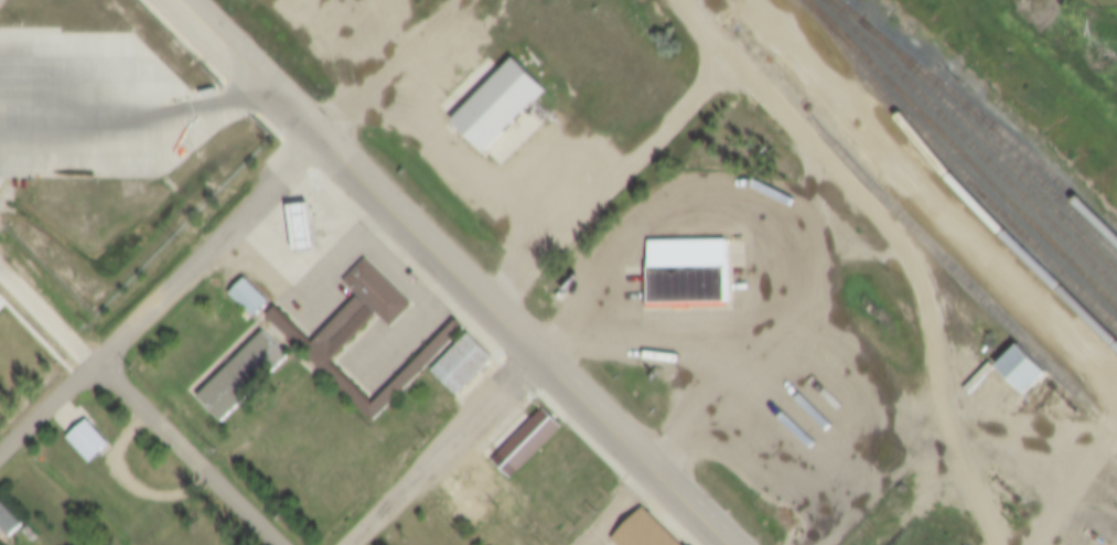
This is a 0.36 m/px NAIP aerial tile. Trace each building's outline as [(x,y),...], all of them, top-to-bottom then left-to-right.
[(515,62),(548,94),(485,157),(453,125),(515,62)] [(313,203),(320,249),(302,252),(296,206),(313,203)] [(649,242),(729,241),(730,309),(649,309),(649,242)] [(314,343),(362,296),(345,279),(366,258),(413,306),(393,327),(380,316),(334,363),(375,404),(457,321),(469,333),(379,423),(378,421),(273,318),(280,310),(314,343)] [(246,279),(271,303),(255,320),(230,296),(246,279)] [(265,333),(290,359),(227,424),(201,398),(265,333)] [(1022,346),(1051,375),(1029,397),(1000,368),(1022,346)] [(476,373),(456,349),(429,371),(449,394),(476,373)] [(545,410),(563,429),(514,479),(495,460),(545,410)] [(89,421),(110,446),(89,463),(68,439),(89,421)] [(3,533),(0,536),(0,507),(2,504),(25,527),(12,541),(3,533)] [(646,509),(683,544),(619,544),(614,541),(646,509)]
